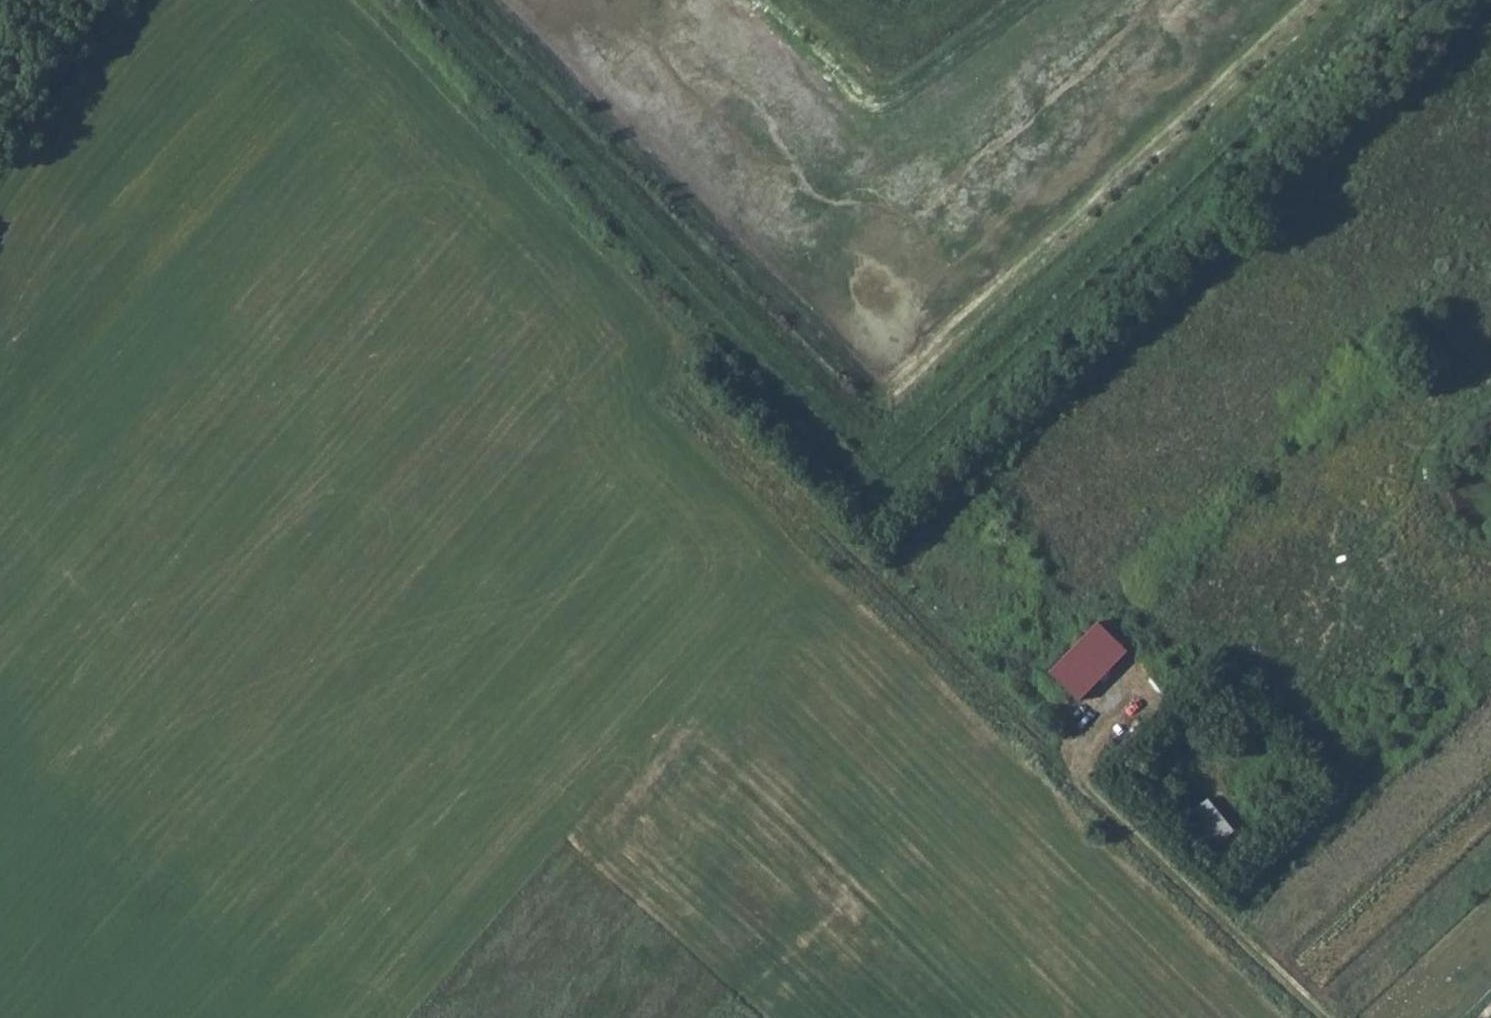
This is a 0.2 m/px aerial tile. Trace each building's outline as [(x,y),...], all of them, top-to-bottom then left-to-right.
[(1098,617),(1049,669),(1081,700),(1131,647),(1098,617)] [(1180,817),(1208,851),(1236,828),(1208,794),(1180,817)]
